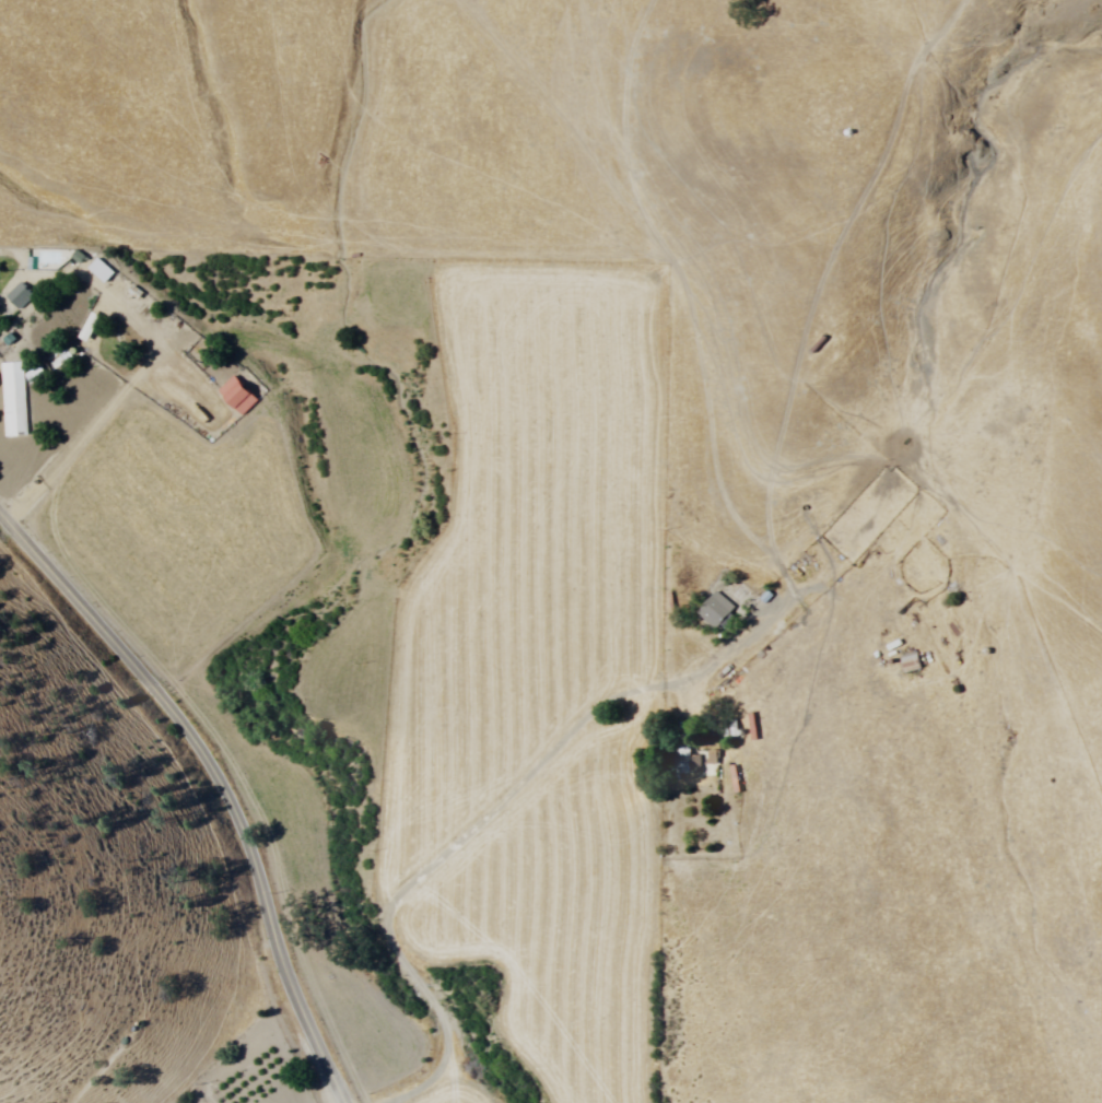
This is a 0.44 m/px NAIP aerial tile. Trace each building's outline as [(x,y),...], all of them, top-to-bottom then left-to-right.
[(104,269),(88,254),(78,265),(94,279),(104,269)] [(3,297),(16,282),(33,296),(19,312),(3,297)] [(68,334),(77,338),(89,316),(80,311),(68,334)] [(49,376),(40,364),(61,349),(70,362),(49,376)] [(24,365),(28,443),(4,444),(1,366),(24,365)] [(214,391),(230,378),(251,402),(236,415),(214,391)] [(725,604),(706,587),(687,608),(705,625),(725,604)] [(697,615),(717,590),(735,606),(715,630),(697,615)] [(895,670),(911,666),(907,651),(891,655),(895,670)] [(707,761),(710,748),(700,746),(697,759),(707,761)] [(707,763),(707,751),(719,751),(719,763),(707,763)] [(699,774),(666,773),(667,756),(699,758),(699,774)]
